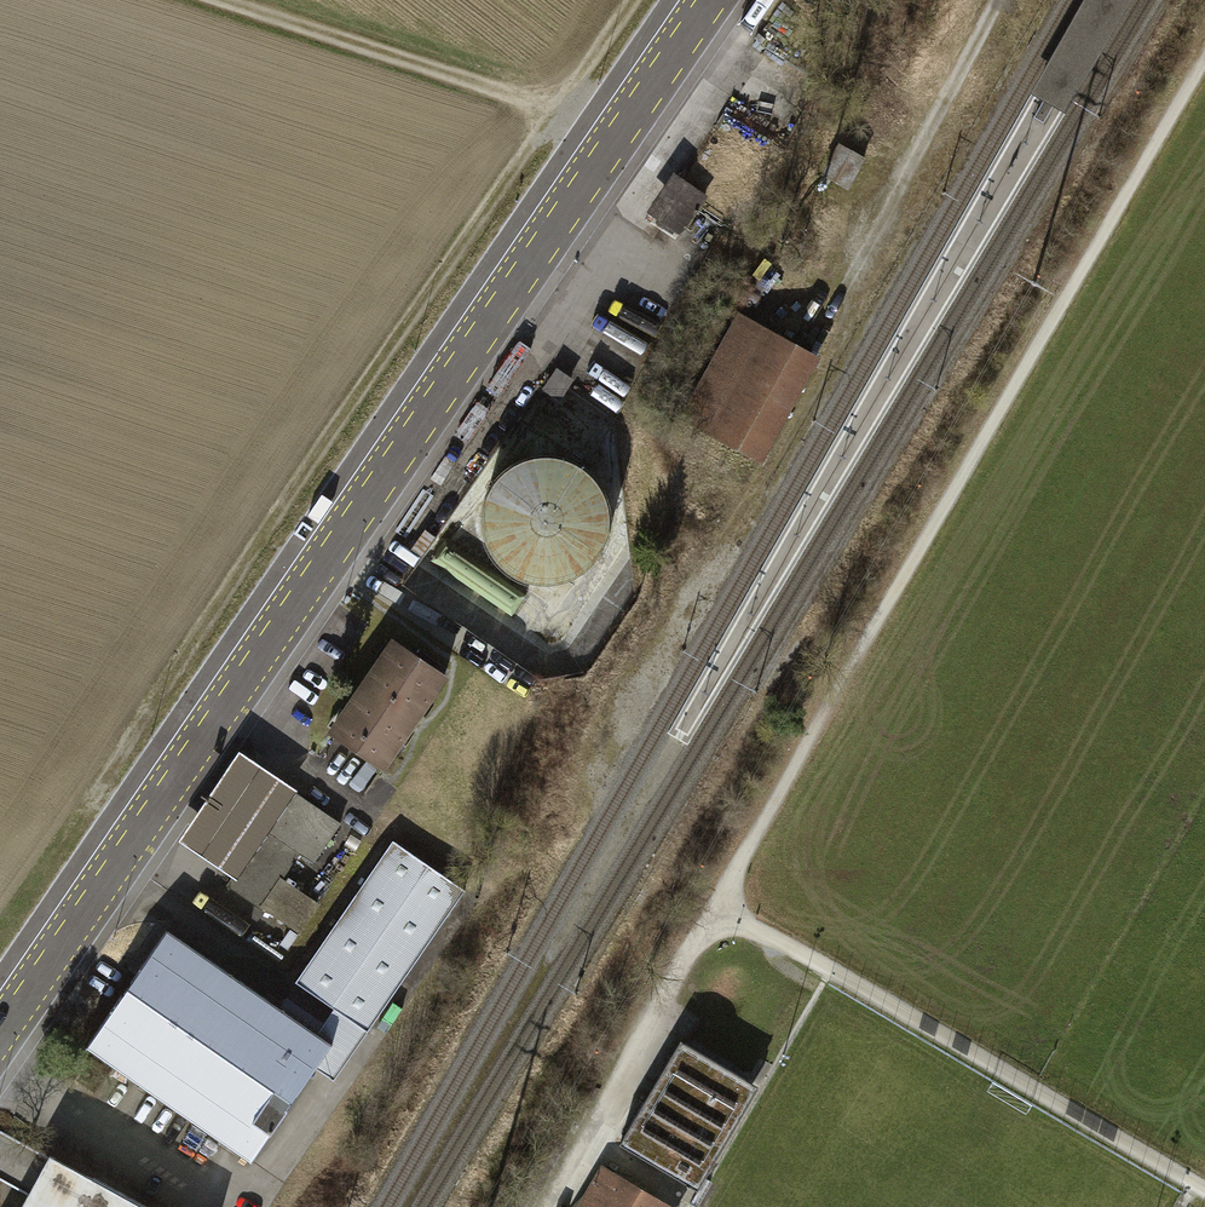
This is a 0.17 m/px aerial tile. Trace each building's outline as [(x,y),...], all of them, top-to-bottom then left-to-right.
[(1041,101),(1031,117),(1044,125),(1054,108),(1041,101)] [(864,159),(841,146),(824,175),(848,188),(864,159)] [(680,232),(704,197),(679,180),(655,215),(680,232)] [(790,340),(740,312),(680,418),(762,464),(822,358),(790,340)] [(553,375),(543,389),(559,400),(569,386),(553,375)] [(573,580),(601,554),(611,517),(600,481),(570,456),(532,451),(497,468),(477,501),(478,539),(499,571),(535,586),(573,580)] [(382,767),(445,676),(395,641),(332,733),(382,767)] [(292,790),(296,793),(298,790),(239,750),(178,841),(232,878),(292,790)] [(296,793),(292,790),(232,878),(226,886),(257,907),(258,905),(279,875),(296,850),(313,862),(340,823),(296,793)] [(465,890),(392,840),(295,982),(333,1007),(368,1031),(465,890)] [(319,903),(279,875),(258,905),(299,933),(319,903)] [(316,1033),(166,929),(85,1046),(252,1160),(316,1068),(332,1044),(316,1033)] [(334,1080),(368,1031),(333,1007),(316,1033),(332,1044),(316,1068),(334,1080)] [(620,1143),(688,1184),(743,1091),(675,1051),(620,1143)] [(50,1156),(21,1206),(144,1206),(50,1156)] [(603,1171),(582,1206),(664,1206),(603,1171)]
